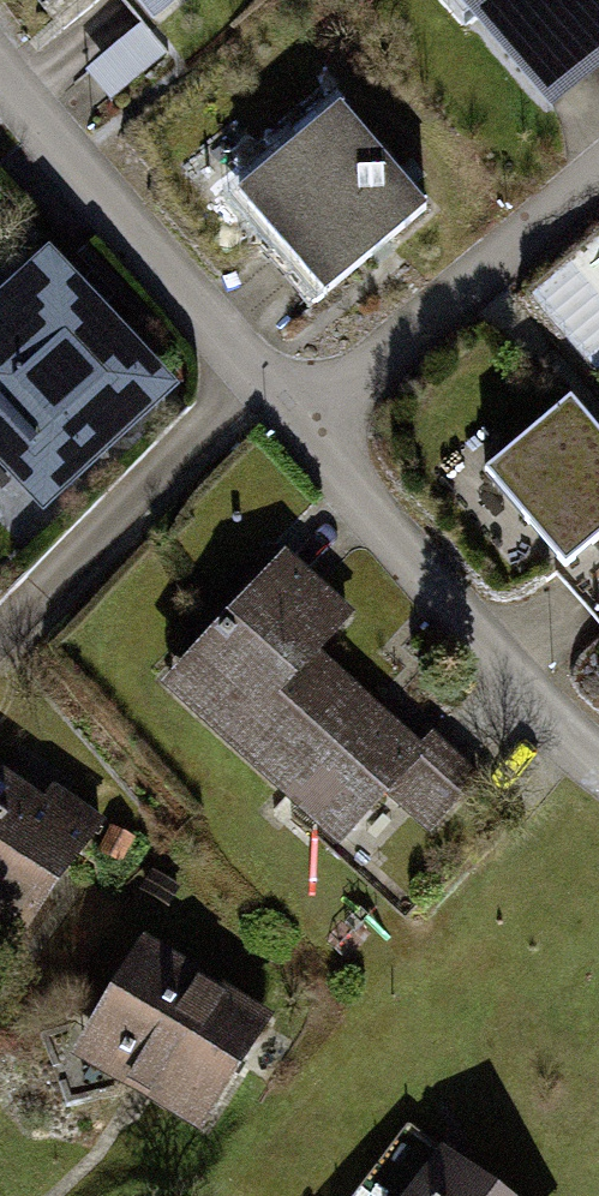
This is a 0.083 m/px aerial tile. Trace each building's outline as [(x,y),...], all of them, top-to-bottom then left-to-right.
[(154,20),(178,0),(136,0),(154,20)] [(498,4),(479,20),(552,105),(598,64),(598,0),(494,0),(498,4)] [(341,109),(239,195),(325,296),(427,210),(341,109)] [(0,316),(0,449),(51,502),(95,461),(89,454),(153,394),(121,359),(111,368),(80,335),(95,320),(49,271),(0,316)] [(486,474),(565,568),(598,539),(598,434),(572,401),(486,474)] [(248,597),(184,668),(219,699),(203,716),(289,794),(361,714),(368,706),(311,655),(345,617),(285,562),(251,599),(248,597)] [(411,759),(361,714),(289,794),(340,840),(388,787),(433,827),(477,778),(431,737),(411,759)] [(21,936),(99,823),(74,805),(62,822),(0,780),(0,921),(21,936)] [(141,949),(89,1036),(127,1058),(118,1072),(204,1123),(264,1022),(141,949)] [(409,1129),(359,1195),(501,1195),(449,1158),(446,1156),(409,1129)]
